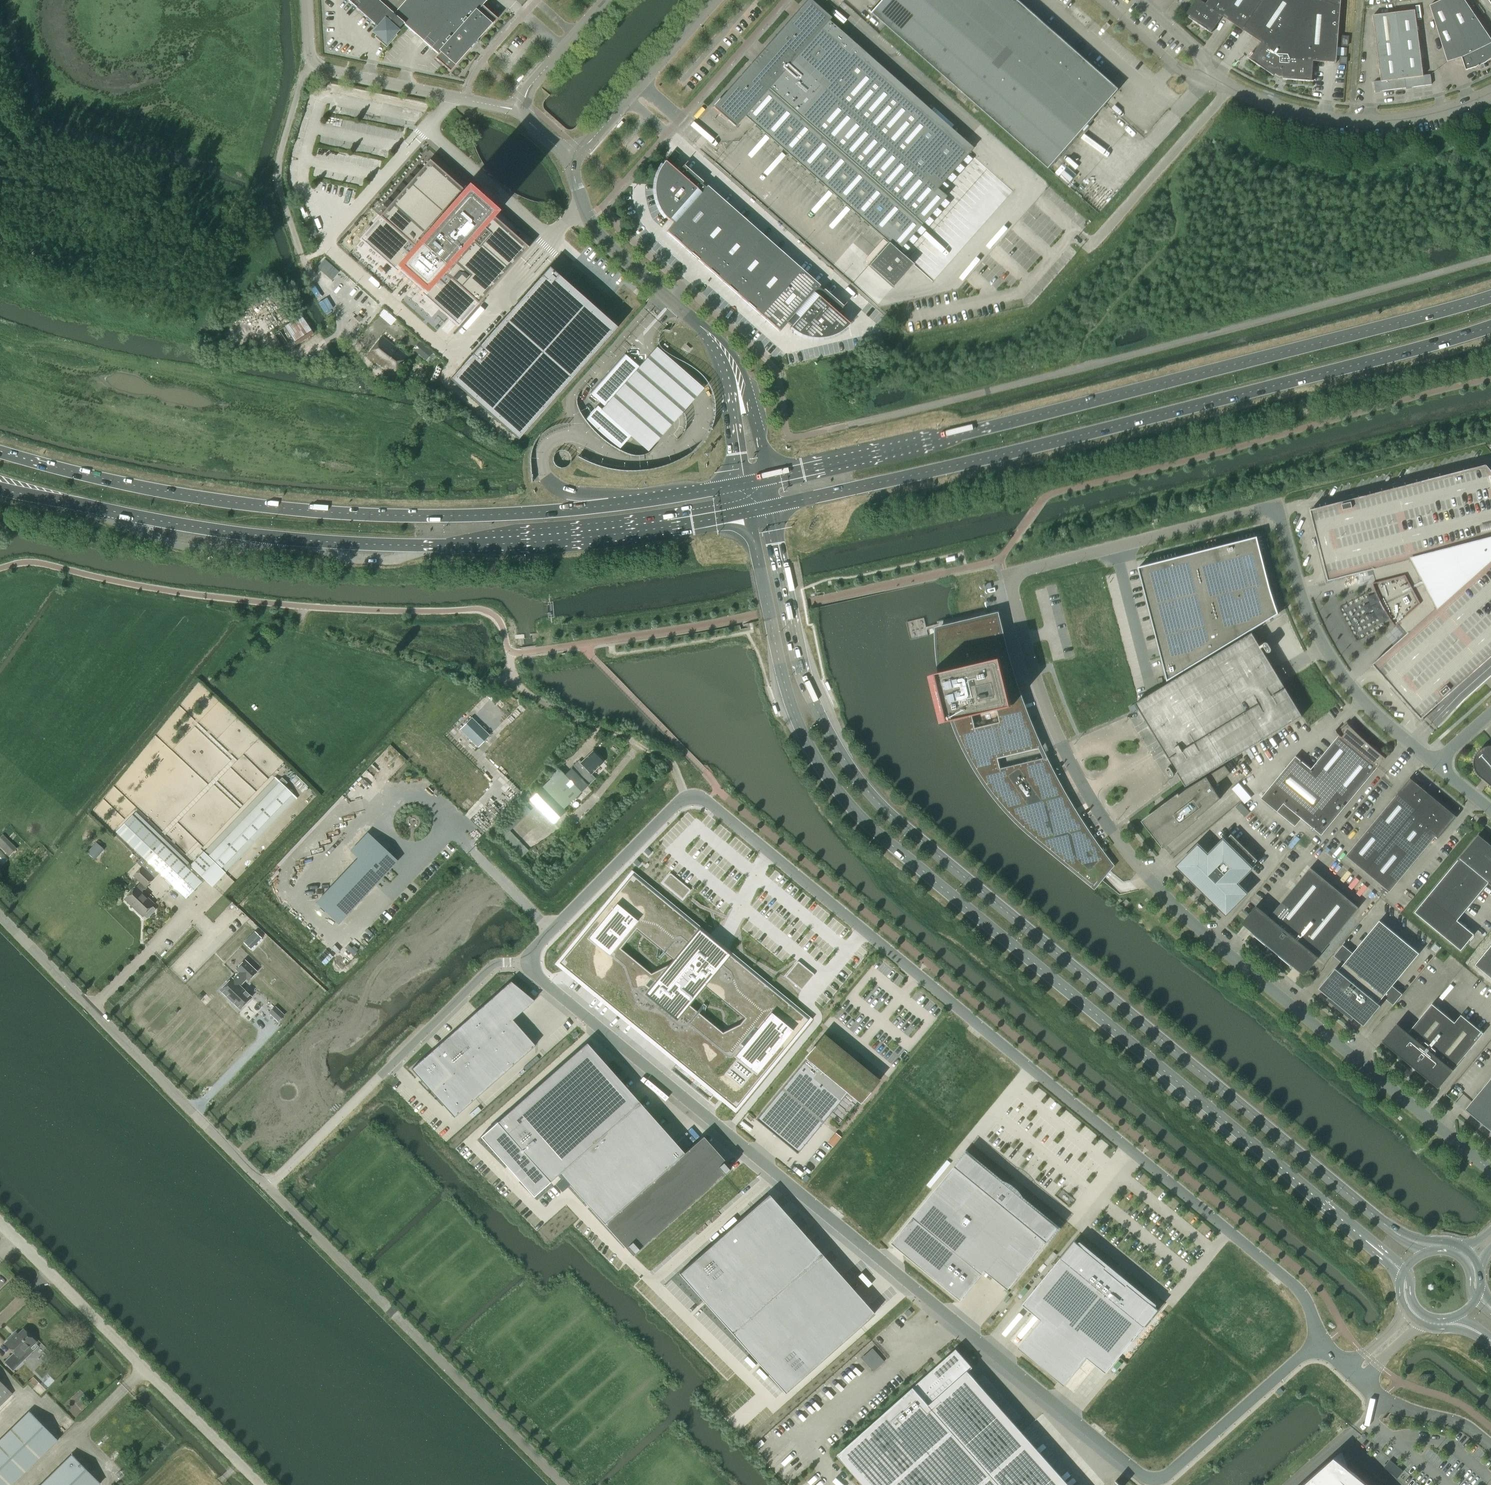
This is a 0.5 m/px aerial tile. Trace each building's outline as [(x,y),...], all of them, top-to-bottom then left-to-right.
[(377,27),(373,33),(386,45),(398,31),(397,30),(403,24),(393,15),(406,0),(346,0),(377,27)] [(393,15),(403,24),(404,25),(404,24),(438,54),(435,58),(450,72),(471,48),(469,47),(475,40),(477,42),(497,19),(482,5),(487,0),(406,0),(393,15)] [(713,107),(717,111),(735,127),(745,116),(754,124),(888,243),(889,243),(868,266),(893,287),(913,264),(912,263),(900,252),(898,251),(917,231),(922,225),(939,206),(944,200),(946,197),(938,189),(969,153),(959,143),(952,138),(923,112),(917,106),(887,80),(861,58),(865,53),(856,45),(852,41),(842,32),(838,29),(833,25),(831,22),(829,21),(831,18),(811,0),(808,0),(765,48),(768,50),(764,55),(763,55),(762,55),(761,55),(760,55),(759,56),(758,57),(758,58),(758,59),(758,60),(759,60),(759,61),(755,66),(752,63),(713,107)] [(873,14),(1049,169),(1119,90),(1017,0),(884,0),(873,13),(870,11),(870,12),(873,15),(873,14)] [(1187,14),(1190,16),(1189,18),(1211,33),(1222,16),(1235,25),(1242,30),(1263,0),(1209,0),(1207,4),(1206,5),(1199,0),(1196,0),(1190,10),(1187,14)] [(1242,30),(1261,43),(1250,60),(1274,76),(1275,74),(1279,77),(1283,77),(1283,80),(1312,82),(1313,61),(1336,63),(1341,0),(1263,0),(1242,30)] [(1490,59),(1490,39),(1465,0),(1442,0),(1430,6),(1447,62),(1462,58),(1466,71),(1477,67),(1480,65),(1482,69),(1488,66),(1486,63),(1490,59)] [(1396,13),(1406,87),(1412,86),(1412,87),(1432,85),(1430,75),(1423,76),(1415,10),(1396,13)] [(1406,87),(1396,13),(1373,16),(1381,81),(1374,82),(1375,92),(1406,88),(1406,87)] [(321,82),(320,89),(327,91),(329,84),(321,82)] [(404,109),(424,114),(427,103),(407,98),(404,109)] [(675,159),(679,154),(674,151),(670,155),(675,159)] [(402,192),(359,239),(403,278),(458,327),(528,248),(526,246),(531,240),(517,228),(512,234),(490,214),(490,215),(487,212),(490,208),(484,203),(484,202),(484,201),(484,200),(483,200),(483,199),(482,199),(480,198),(479,199),(473,193),(470,197),(467,194),(429,160),(406,187),(403,185),(399,189),(402,192)] [(676,221),(705,187),(702,184),(703,182),(684,165),(678,172),(667,162),(664,166),(662,169),(660,172),(659,175),(658,178),(657,182),(657,185),(657,188),(657,192),(657,195),(658,198),(659,202),(660,205),(661,208),(663,211),(665,214),(667,216),(670,219),(672,217),(676,221)] [(707,186),(705,187),(676,221),(667,231),(685,248),(726,202),(707,186)] [(726,202),(685,248),(704,265),(745,219),(726,202)] [(764,236),(745,219),(704,265),(723,281),(764,236)] [(306,227),(308,234),(316,232),(314,225),(306,227)] [(764,236),(723,281),(742,298),(782,252),(764,236)] [(782,252),(742,298),(761,315),(801,269),(782,252)] [(571,271),(584,278),(588,271),(575,264),(571,271)] [(502,320),(450,379),(518,439),(617,327),(563,280),(554,272),(549,267),(511,310),(502,320)] [(820,286),(801,269),(761,315),(780,331),(789,321),(819,287),(820,286)] [(822,291),(819,287),(789,321),(793,324),(791,326),(795,329),(798,331),(801,333),(804,334),(807,335),(810,336),(814,336),(817,336),(820,336),(824,336),(827,335),(830,334),(834,333),(837,332),(840,330),(842,328),(845,326),(848,323),(837,313),(843,306),(824,289),(822,291)] [(296,344),(313,333),(302,316),(285,327),(296,344)] [(392,375),(407,356),(382,336),(367,356),(392,375)] [(432,353),(419,342),(414,349),(426,360),(432,353)] [(639,367),(605,406),(602,410),(631,436),(649,452),(705,393),(657,348),(639,367)] [(605,406),(639,367),(624,354),(590,393),(605,406)] [(608,439),(620,448),(627,440),(631,436),(602,410),(598,406),(594,411),(586,419),(597,429),(608,439)] [(1490,676),(1490,471),(1486,465),(1310,510),(1319,546),(1328,581),(1342,578),(1373,570),(1374,577),(1376,582),(1373,583),(1377,595),(1382,606),(1388,616),(1395,626),(1396,626),(1398,624),(1403,630),(1407,634),(1372,664),(1421,719),(1427,714),(1433,721),(1439,727),(1464,701),(1469,696),(1490,676)] [(1271,591),(1257,537),(1138,567),(1167,681),(1278,614),(1274,602),(1271,591)] [(1380,618),(1381,620),(1384,619),(1375,594),(1368,596),(1370,602),(1364,604),(1370,621),(1380,618)] [(939,659),(941,673),(936,674),(930,676),(942,723),(947,722),(954,720),(961,738),(970,756),(979,773),(1000,768),(998,758),(1041,748),(1016,686),(1008,659),(997,615),(987,617),(938,629),(938,644),(939,659)] [(1133,702),(1137,707),(1168,760),(1184,786),(1232,758),(1302,716),(1280,680),(1252,633),(1145,694),(1138,699),(1133,702)] [(471,718),(459,730),(478,748),(490,736),(471,718)] [(1322,835),(1385,758),(1379,752),(1372,747),(1365,741),(1359,735),(1353,730),(1348,724),(1342,730),(1343,730),(1339,734),(1336,732),(1335,732),(1339,735),(1311,769),(1294,756),(1260,797),(1277,812),(1284,804),(1322,835)] [(1490,747),(1487,747),(1485,747),(1483,747),(1482,748),(1481,749),(1480,750),(1479,751),(1478,752),(1477,753),(1476,754),(1475,756),(1475,757),(1474,758),(1474,760),(1474,761),(1474,763),(1474,765),(1474,767),(1475,769),(1475,770),(1476,772),(1477,774),(1478,775),(1480,776),(1481,778),(1482,779),(1490,786),(1490,746),(1490,747)] [(577,764),(574,766),(579,770),(583,774),(587,770),(592,774),(603,762),(592,752),(581,764),(582,765),(581,767),(577,764)] [(1045,757),(1000,768),(979,773),(993,793),(1008,811),(1025,828),(1095,886),(1112,865),(1107,858),(1102,852),(1093,840),(1087,831),(1079,819),(1074,811),(1069,802),(1064,794),(1058,782),(1051,770),(1045,757)] [(1144,821),(1153,832),(1164,846),(1177,835),(1220,798),(1213,787),(1231,773),(1225,765),(1189,787),(1166,804),(1166,803),(1165,803),(1164,803),(1163,804),(1162,804),(1162,805),(1162,806),(1162,807),(1144,821)] [(563,809),(564,808),(595,777),(592,774),(587,770),(583,774),(579,770),(574,766),(564,774),(565,775),(546,793),(563,809)] [(541,788),(543,790),(546,793),(565,775),(564,774),(559,769),(549,778),(550,778),(550,779),(541,788)] [(1345,855),(1390,892),(1436,836),(1438,838),(1456,817),(1410,778),(1345,855)] [(132,815),(117,832),(142,856),(137,861),(142,867),(154,878),(159,872),(185,898),(201,881),(204,878),(212,886),(225,872),(221,868),(292,794),(284,786),(287,783),(283,779),(280,782),(208,856),(204,852),(190,865),(194,869),(191,872),(132,815)] [(1246,802),(1252,797),(1239,782),(1233,788),(1246,802)] [(543,790),(532,801),(555,823),(566,812),(563,809),(546,793),(543,790)] [(1241,802),(1236,807),(1245,816),(1250,812),(1241,802)] [(530,812),(524,806),(498,832),(513,848),(519,842),(510,833),(530,812)] [(9,856),(17,848),(3,834),(0,837),(0,846),(9,856)] [(1478,835),(1459,858),(1415,912),(1461,950),(1467,943),(1474,934),(1457,920),(1489,882),(1490,884),(1490,845),(1478,835)] [(1196,842),(1174,864),(1225,915),(1247,893),(1236,882),(1252,867),(1222,837),(1207,853),(1196,842)] [(373,839),(315,902),(338,923),(397,861),(373,839)] [(97,841),(88,851),(96,859),(105,849),(97,841)] [(4,863),(9,858),(0,850),(0,860),(4,863)] [(136,886),(124,899),(142,916),(144,915),(146,917),(148,917),(154,910),(155,909),(152,906),(154,903),(141,891),(154,878),(142,867),(134,875),(141,882),(137,887),(136,886)] [(1310,867),(1270,917),(1254,904),(1240,922),(1268,947),(1270,945),(1272,947),(1271,948),(1271,949),(1271,950),(1272,950),(1272,951),(1273,951),(1274,951),(1275,951),(1275,950),(1277,952),(1276,953),(1303,975),(1310,967),(1359,908),(1310,867)] [(662,882),(662,883),(663,884),(681,899),(682,899),(683,899),(683,898),(689,891),(690,891),(690,890),(690,889),(689,889),(671,874),(671,873),(670,873),(669,873),(669,874),(663,881),(662,881),(662,882)] [(739,1108),(811,1019),(734,956),(725,949),(721,949),(713,939),(633,875),(562,964),(739,1108)] [(122,881),(119,885),(125,891),(128,887),(122,881)] [(1343,1009),(1352,1016),(1364,1026),(1381,1005),(1378,1003),(1383,996),(1394,1005),(1402,994),(1392,985),(1419,953),(1380,921),(1353,953),(1342,944),(1333,955),(1344,964),(1338,970),(1336,968),(1319,988),(1339,1005),(1338,1007),(1342,1011),(1343,1009)] [(253,931),(242,942),(249,949),(260,937),(253,931)] [(1434,942),(1430,947),(1436,952),(1440,947),(1434,942)] [(1475,965),(1490,978),(1490,945),(1475,965)] [(232,978),(220,990),(239,1009),(251,997),(239,986),(246,979),(248,980),(256,971),(245,960),(236,969),(241,973),(234,980),(232,978)] [(785,976),(785,977),(786,977),(800,989),(801,990),(802,989),(813,976),(813,975),(814,975),(814,974),(813,974),(813,973),(799,962),(799,961),(798,961),(797,961),(797,962),(796,962),(785,975),(785,976)] [(510,981),(411,1069),(422,1082),(454,1117),(535,1045),(512,1020),(534,1000),(510,981)] [(1432,1003),(1408,1032),(1397,1023),(1384,1039),(1413,1063),(1413,1065),(1415,1067),(1416,1066),(1418,1067),(1416,1069),(1438,1087),(1453,1070),(1454,1068),(1483,1033),(1461,1015),(1455,1022),(1432,1003)] [(806,1057),(755,1119),(796,1153),(848,1091),(859,1101),(859,1100),(859,1101),(859,1100),(860,1100),(876,1081),(876,1080),(853,1061),(854,1060),(853,1059),(852,1060),(850,1058),(847,1056),(848,1055),(847,1056),(846,1055),(824,1037),(823,1037),(818,1042),(806,1056),(807,1057),(806,1057)] [(497,1122),(480,1137),(507,1167),(508,1166),(521,1180),(519,1181),(533,1196),(550,1182),(549,1182),(559,1173),(632,1255),(731,1168),(703,1136),(684,1153),(586,1043),(497,1122)] [(1464,1109),(1490,1131),(1490,1076),(1464,1109)] [(713,1094),(708,1100),(715,1106),(720,1100),(713,1094)] [(835,1133),(828,1142),(832,1146),(840,1137),(835,1133)] [(967,1151),(892,1243),(896,1246),(898,1248),(899,1247),(905,1253),(961,1300),(963,1298),(962,1297),(971,1287),(971,1288),(975,1283),(980,1276),(981,1276),(983,1274),(986,1271),(995,1278),(997,1280),(998,1280),(1004,1285),(1004,1286),(1008,1290),(1059,1228),(1022,1197),(1022,1198),(1003,1183),(1003,1182),(967,1151)] [(768,1194),(679,1273),(785,1393),(874,1313),(768,1194)] [(1041,1319),(1018,1347),(1065,1385),(1088,1358),(1106,1373),(1158,1309),(1127,1284),(1126,1285),(1105,1268),(1106,1266),(1075,1241),(1023,1304),(1041,1319)] [(5,1343),(14,1352),(4,1362),(13,1371),(26,1358),(22,1354),(36,1341),(24,1328),(13,1338),(12,1337),(5,1343)] [(862,1357),(874,1370),(885,1360),(873,1347),(862,1357)] [(837,1454),(865,1484),(1044,1484),(1018,1456),(1014,1451),(958,1389),(951,1380),(970,1363),(957,1348),(941,1362),(942,1364),(939,1367),(935,1370),(934,1369),(915,1385),(837,1454)] [(12,1393),(0,1381),(0,1405),(12,1393)] [(58,1440),(29,1410),(0,1439),(0,1484),(12,1484),(58,1440)] [(101,1483),(72,1453),(39,1484),(99,1484),(101,1483)] [(1350,1470),(1329,1464),(1305,1484),(1368,1484),(1350,1470)]
